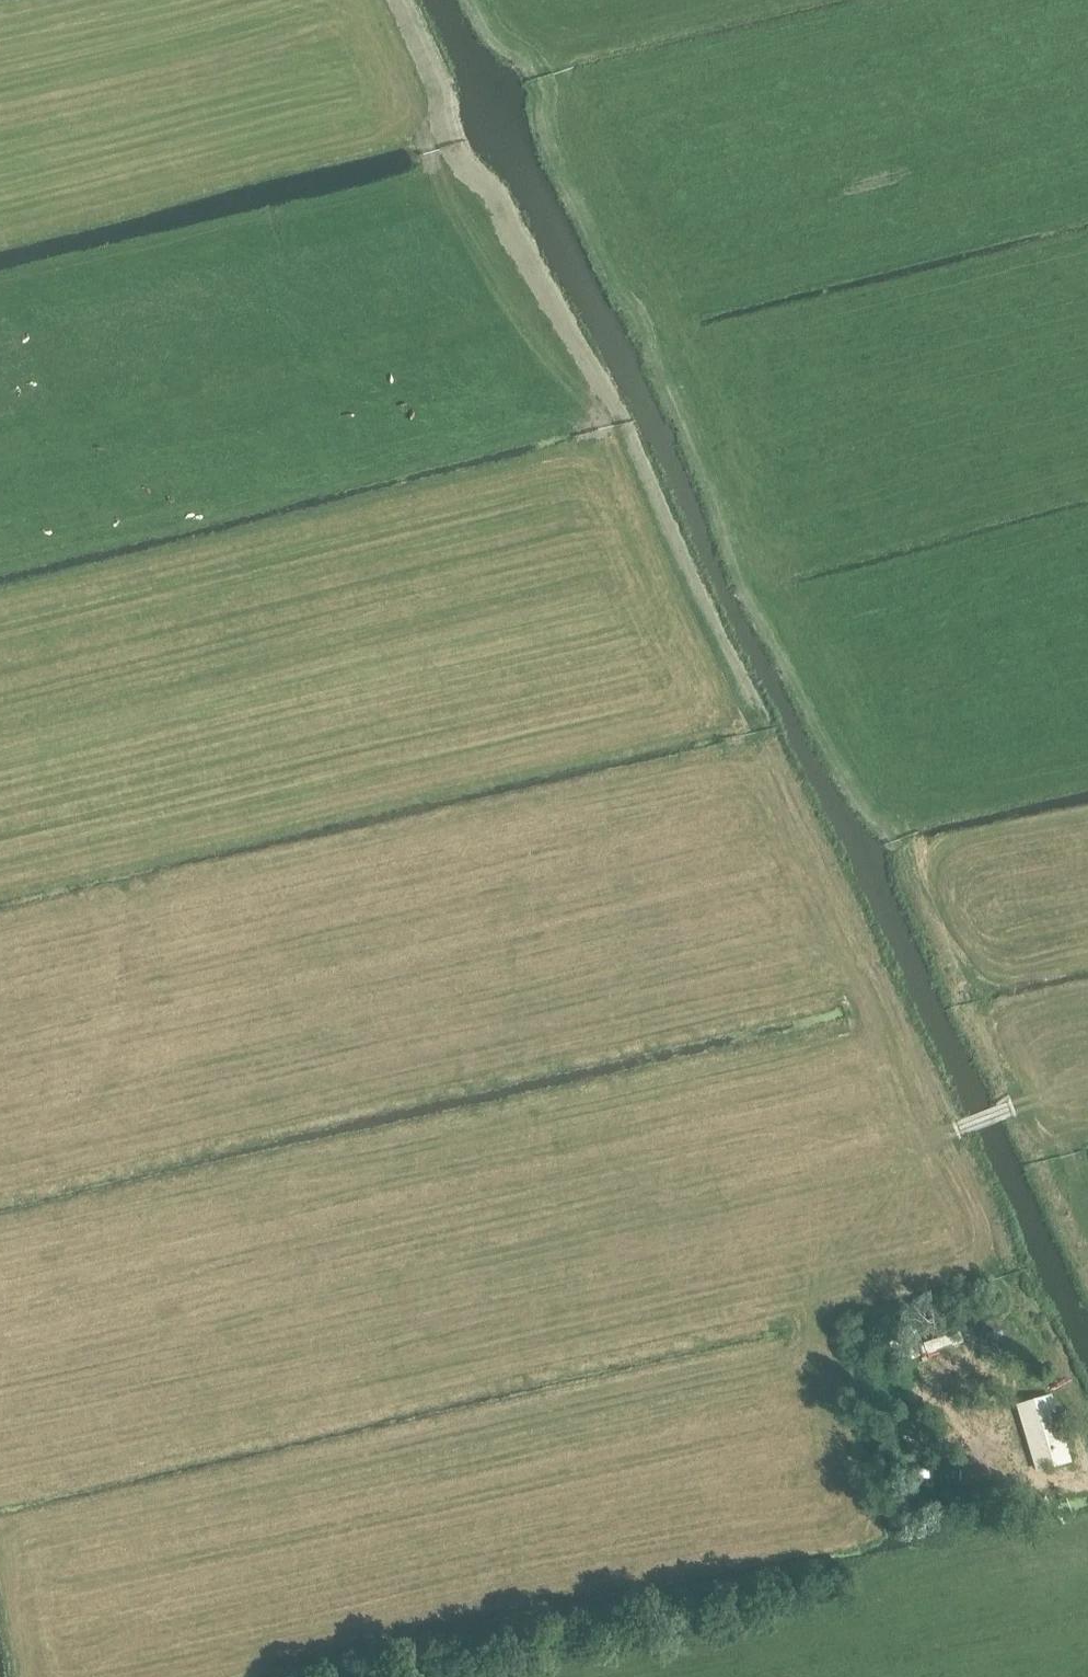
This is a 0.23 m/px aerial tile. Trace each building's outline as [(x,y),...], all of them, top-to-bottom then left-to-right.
[(1038,1470),(1070,1461),(1053,1397),(1019,1407),(1038,1470)]
